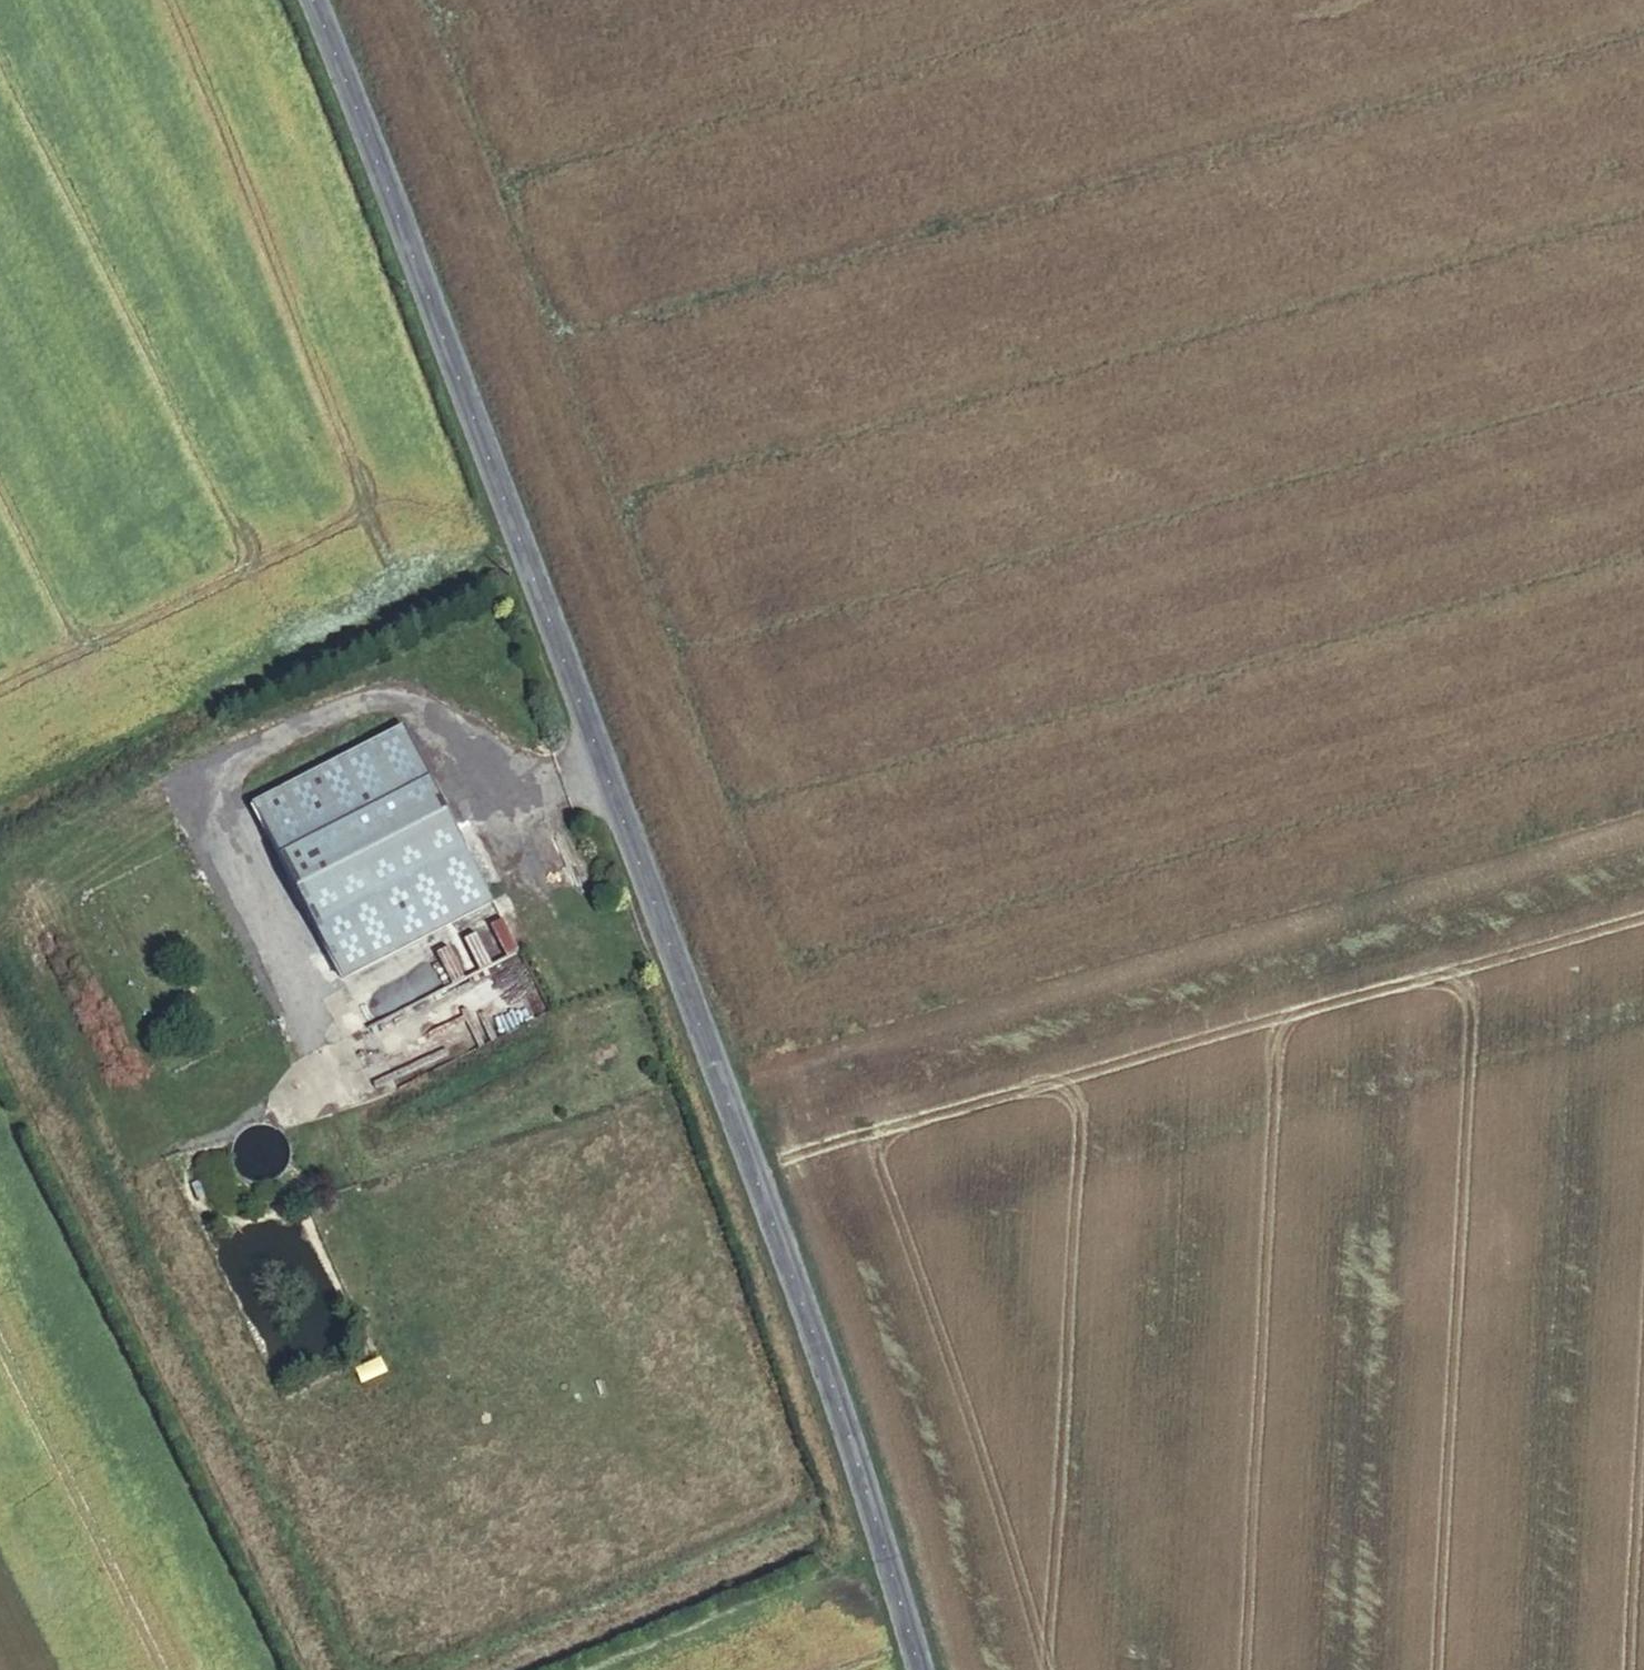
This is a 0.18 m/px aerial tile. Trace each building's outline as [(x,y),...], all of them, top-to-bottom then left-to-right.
[(432,849),(476,826),(425,728),(275,806),(364,977),(505,904),(479,854),(445,872),(432,849)] [(476,826),(432,849),(445,872),(479,854),(505,904),(514,899),(488,849),(476,826)]
